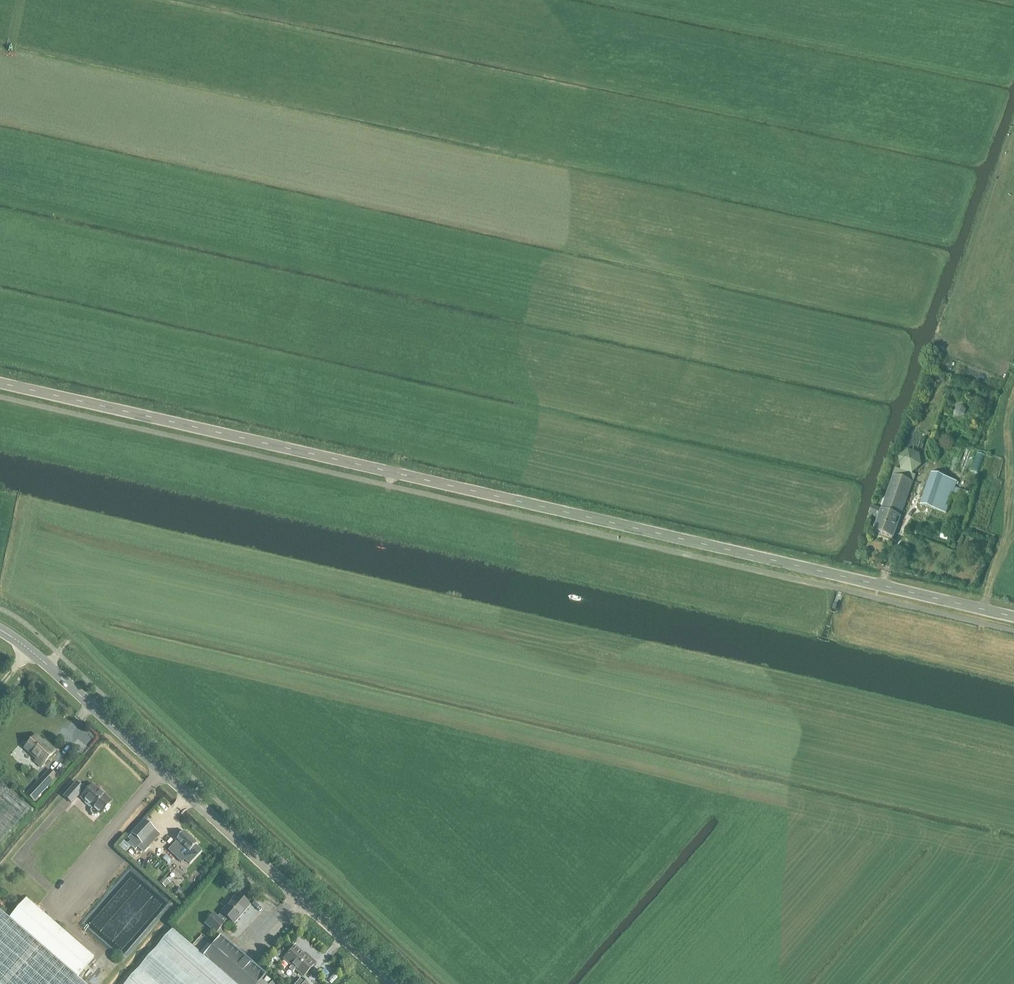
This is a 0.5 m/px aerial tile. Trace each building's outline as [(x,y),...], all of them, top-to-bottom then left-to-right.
[(962,403),(955,408),(960,416),(968,411),(962,403)] [(912,473),(921,466),(919,454),(908,450),(899,458),(901,469),(912,473)] [(896,468),(893,476),(881,511),(873,508),(870,515),(879,518),(874,532),(893,539),(916,475),(896,468)] [(931,474),(920,505),(945,514),(952,496),(959,499),(960,493),(961,491),(955,489),(954,488),(956,483),(931,474)] [(962,491),(959,501),(966,504),(970,493),(962,491)] [(41,767),(55,750),(49,744),(48,746),(36,736),(24,749),(36,759),(34,761),(41,767)] [(34,801),(47,786),(57,776),(49,769),(26,795),(34,801)] [(30,808),(0,781),(0,842),(30,808)] [(92,785),(85,793),(82,790),(83,789),(76,782),(64,796),(72,802),(79,794),(82,797),(81,798),(92,807),(91,810),(91,812),(92,814),(94,815),(96,815),(99,813),(100,814),(103,811),(105,810),(108,807),(108,805),(111,801),(92,785)] [(145,821),(129,839),(143,852),(150,845),(144,840),(154,830),(145,821)] [(177,842),(169,851),(181,862),(181,863),(184,859),(189,864),(201,851),(195,846),(197,844),(196,844),(184,832),(184,831),(175,841),(176,841),(177,842)] [(129,841),(127,844),(134,851),(137,848),(129,841)] [(165,879),(160,883),(164,887),(169,883),(165,879)] [(234,924),(250,906),(237,894),(221,913),(218,917),(214,914),(205,924),(215,933),(224,923),(221,921),(225,916),(234,924)] [(76,977),(94,957),(26,899),(9,919),(0,911),(0,983),(84,983),(76,977)] [(203,956),(172,929),(149,956),(125,983),(235,983),(203,956)] [(203,956),(235,983),(265,983),(261,981),(265,976),(220,937),(203,956)] [(303,977),(316,964),(309,958),(307,959),(296,947),(284,959),(303,977)] [(277,949),(264,965),(268,968),(281,953),(277,949)] [(335,973),(328,981),(331,983),(338,976),(335,973)]
